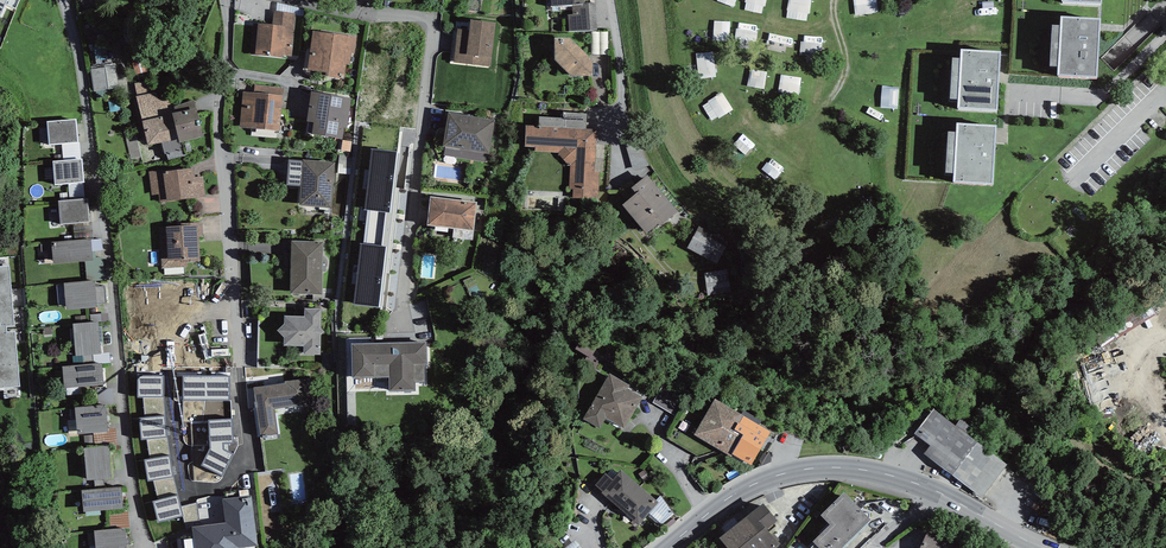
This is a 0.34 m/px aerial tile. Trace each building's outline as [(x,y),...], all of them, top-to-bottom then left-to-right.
[(10,0),(0,0),(0,22),(10,0)] [(768,0),(747,0),(746,7),(766,10),(768,0)] [(811,18),(812,0),(791,0),(789,16),(811,18)] [(857,11),(879,9),(879,0),(856,0),(857,11)] [(1063,9),(1102,10),(1103,0),(1063,0),(1063,9)] [(588,5),(572,6),(572,14),(568,14),(569,31),(597,30),(596,5),(588,5)] [(272,24),(253,22),(250,54),(293,58),(297,14),(273,11),(272,24)] [(716,17),(716,35),(730,36),(730,17),(716,17)] [(496,27),(459,23),(454,62),(491,66),(496,27)] [(1100,27),(1060,25),(1057,76),(1096,79),(1100,27)] [(353,36),(315,31),(310,74),(348,78),(353,36)] [(569,37),(555,38),(554,57),(571,75),(593,75),(592,60),(569,37)] [(699,64),(715,63),(714,48),(698,49),(699,64)] [(997,109),(1000,51),(962,49),(961,58),(959,99),(959,107),(997,109)] [(959,99),(961,58),(953,57),(951,99),(959,99)] [(118,63),(94,64),(95,86),(119,85),(118,63)] [(753,66),(750,83),(766,86),(769,69),(753,66)] [(883,83),(883,106),(900,106),(900,84),(883,83)] [(704,102),(715,118),(735,104),(724,88),(704,102)] [(190,89),(138,105),(151,148),(203,132),(190,89)] [(286,98),(242,95),(239,133),(284,136),(286,98)] [(350,99),(312,95),(307,138),(345,142),(350,99)] [(495,127),(450,120),(443,160),(489,167),(495,127)] [(78,122),(45,124),(47,149),(80,147),(78,122)] [(995,126),(958,124),(957,133),(955,173),(954,181),(992,183),(995,126)] [(597,129),(526,126),(525,148),(571,150),(570,190),(595,191),(597,129)] [(955,173),(957,133),(948,132),(945,173),(955,173)] [(639,136),(624,140),(633,169),(647,165),(639,136)] [(84,160),(52,162),(54,187),(86,184),(84,160)] [(334,168),(304,166),(302,212),(333,213),(334,168)] [(198,172),(156,176),(159,205),(200,201),(198,172)] [(676,211),(646,175),(631,187),(636,193),(623,204),(649,234),(676,211)] [(478,205),(433,201),(430,230),(475,235),(478,205)] [(397,205),(372,202),(366,264),(349,262),(346,293),(386,298),(397,205)] [(89,204),(58,206),(60,225),(90,223),(89,204)] [(728,242),(699,227),(688,247),(717,263),(728,242)] [(200,228),(163,231),(165,269),(202,267),(200,228)] [(91,244),(52,246),(54,265),(92,263),(91,244)] [(325,246),(291,245),(291,298),(325,298),(325,246)] [(8,266),(0,267),(0,388),(17,386),(8,266)] [(726,270),(705,273),(709,296),(730,292),(726,270)] [(94,286),(62,291),(65,314),(98,309),(94,286)] [(322,312),(288,311),(286,358),(320,359),(322,312)] [(99,324),(73,326),(76,357),(102,355),(99,324)] [(595,350),(580,341),(575,349),(587,356),(591,358),(592,356),(595,350)] [(428,346),(354,347),(355,380),(390,379),(390,396),(429,395),(428,346)] [(596,371),(601,361),(592,356),(591,358),(587,356),(583,363),(596,371)] [(167,396),(168,367),(137,366),(137,396),(167,396)] [(107,367),(65,369),(67,391),(108,389),(107,367)] [(610,374),(584,419),(600,428),(606,418),(624,429),(643,397),(627,389),(630,385),(610,374)] [(260,430),(280,429),(280,405),(312,405),(312,377),(259,379),(260,430)] [(687,396),(665,382),(653,403),(675,416),(687,396)] [(357,387),(342,387),(341,413),(357,413),(357,387)] [(732,457),(733,455),(732,454),(743,435),(734,429),(743,416),(741,414),(715,399),(694,435),(732,457)] [(109,404),(76,409),(80,435),(113,430),(109,404)] [(151,522),(181,519),(171,405),(142,407),(151,522)] [(1006,465),(934,408),(915,434),(930,446),(924,453),(982,498),(1006,465)] [(743,416),(759,425),(762,421),(744,410),(741,414),(743,416)] [(733,455),(751,465),(770,432),(759,425),(743,416),(734,429),(743,435),(732,454),(733,455)] [(110,448),(85,449),(87,481),(111,479),(110,448)] [(602,492),(602,493),(633,520),(639,525),(649,514),(659,502),(656,500),(621,470),(617,474),(612,469),(607,474),(605,473),(595,485),(602,492)] [(638,474),(643,482),(650,477),(645,470),(638,474)] [(123,489),(83,494),(86,516),(126,511),(123,489)] [(813,542),(815,544),(811,547),(843,547),(870,520),(844,493),(820,515),(830,525),(813,542)] [(661,525),(674,514),(661,496),(656,500),(659,502),(649,514),(661,525)] [(197,535),(199,547),(264,547),(259,501),(225,504),(228,532),(197,535)] [(764,504),(719,538),(728,547),(775,547),(780,543),(767,529),(777,520),(764,504)] [(929,530),(921,547),(966,547),(929,530)] [(97,535),(99,547),(130,547),(128,531),(97,535)] [(575,540),(565,547),(582,547),(575,540)]
